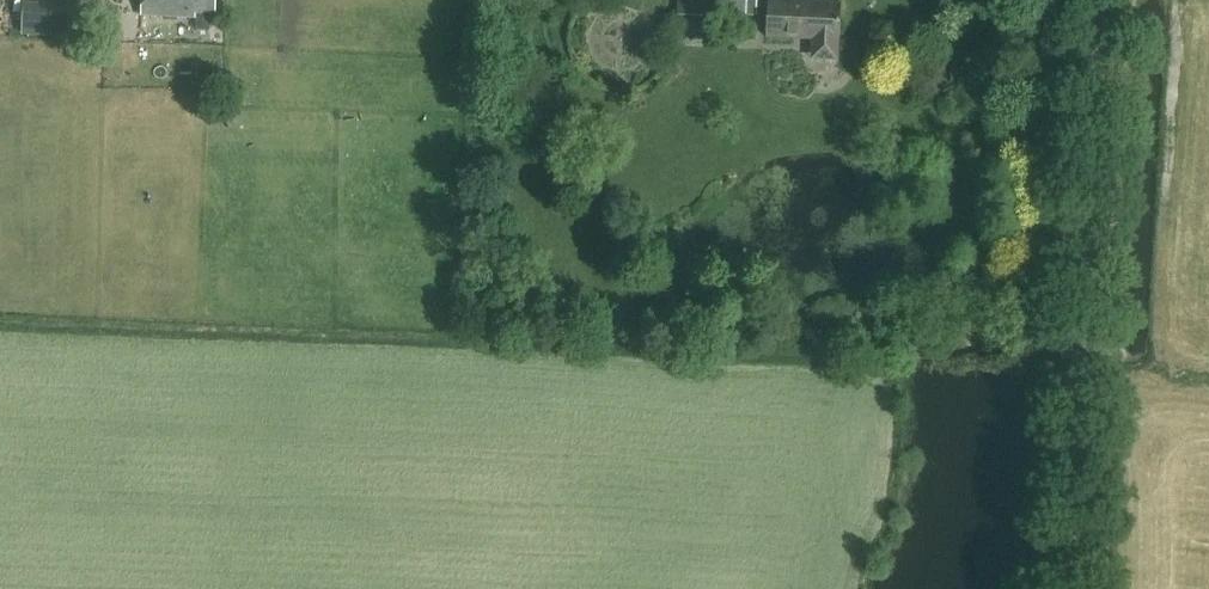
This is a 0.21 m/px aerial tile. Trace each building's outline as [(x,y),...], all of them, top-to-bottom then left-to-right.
[(142,14),(196,17),(196,12),(215,13),(216,0),(143,0),(142,14)] [(680,9),(704,10),(704,0),(680,0),(680,9)] [(756,13),(757,0),(719,0),(718,11),(756,13)] [(840,2),(799,0),(769,0),(767,35),(819,38),(818,54),(819,56),(834,57),(836,55),(837,39),(838,39),(840,2)] [(38,33),(40,4),(25,4),(23,32),(38,33)] [(67,6),(65,34),(80,35),(82,6),(67,6)]
